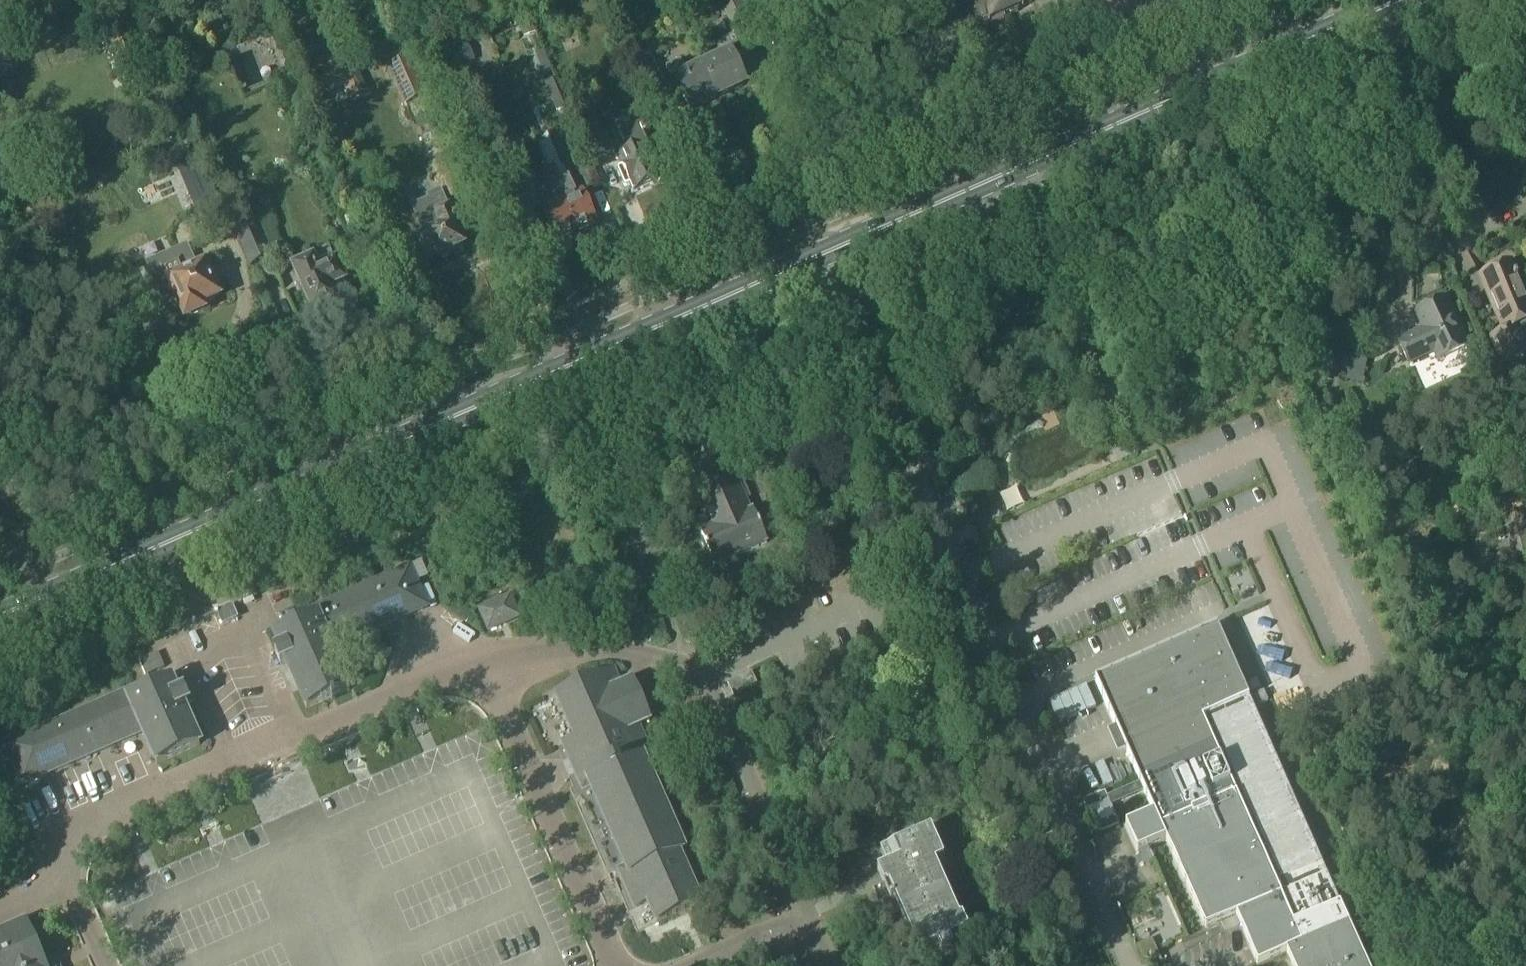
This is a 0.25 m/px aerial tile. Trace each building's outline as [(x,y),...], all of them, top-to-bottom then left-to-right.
[(974,26),(985,21),(987,24),(1002,18),(1001,14),(1003,14),(997,0),(962,0),(974,26)] [(1029,0),(997,0),(1003,14),(1005,12),(1009,14),(1015,12),(1016,8),(1019,6),(1019,5),(1029,0)] [(752,29),(741,4),(740,2),(720,11),(732,37),(737,47),(738,47),(739,48),(756,40),(752,29)] [(518,27),(524,40),(536,34),(531,22),(518,27)] [(467,43),(462,45),(458,34),(444,39),(455,70),(474,63),(467,43)] [(638,57),(651,87),(662,82),(649,52),(638,57)] [(719,63),(703,70),(717,101),(744,89),(727,52),(716,57),(719,63)] [(404,108),(427,98),(409,58),(387,68),(404,108)] [(717,101),(703,70),(685,78),(679,64),(664,71),(669,81),(673,80),(689,114),(717,101)] [(339,77),(350,101),(368,93),(357,69),(339,77)] [(543,84),(555,113),(565,109),(553,80),(543,84)] [(589,118),(580,96),(570,100),(595,157),(605,152),(591,117),(589,118)] [(658,185),(643,151),(651,147),(641,124),(619,133),(625,147),(613,152),(620,169),(618,170),(617,172),(617,173),(624,190),(629,187),(633,196),(658,185)] [(500,162),(511,186),(528,178),(517,154),(500,162)] [(202,159),(178,169),(197,213),(220,204),(202,159)] [(458,163),(439,172),(451,201),(471,192),(458,163)] [(553,167),(545,171),(574,235),(595,226),(581,195),(576,197),(567,177),(559,181),(553,167)] [(539,173),(545,187),(536,191),(545,211),(540,213),(553,244),(574,235),(545,171),(539,173)] [(449,209),(441,190),(426,197),(428,201),(411,208),(423,236),(422,237),(423,239),(413,243),(422,264),(433,260),(434,263),(442,260),(443,261),(449,258),(450,256),(467,249),(450,209),(449,209)] [(250,269),(272,260),(247,201),(225,210),(250,269)] [(352,213),(339,219),(346,234),(359,228),(352,213)] [(311,317),(346,301),(346,300),(351,298),(346,285),(348,284),(337,259),(319,267),(314,256),(289,267),(311,317)] [(155,270),(147,273),(150,278),(161,304),(173,298),(183,321),(201,313),(198,307),(218,298),(203,266),(199,268),(185,275),(178,260),(155,270)] [(1522,342),(1525,340),(1525,304),(1510,271),(1479,285),(1503,335),(1491,341),(1503,367),(1525,355),(1525,350),(1522,342)] [(1465,351),(1443,303),(1414,316),(1423,334),(1397,346),(1407,367),(1433,355),(1437,364),(1465,351)] [(736,448),(715,458),(713,454),(671,472),(679,490),(690,485),(710,529),(696,535),(712,569),(767,544),(752,510),(748,511),(736,483),(749,477),(736,448)] [(1505,518),(1516,562),(1525,559),(1525,529),(1522,514),(1505,518)] [(428,609),(410,569),(301,617),(305,624),(274,638),(280,653),(274,656),(279,669),(286,666),(307,713),(350,694),(331,653),(428,609)] [(517,620),(508,600),(479,613),(487,633),(517,620)] [(214,614),(220,628),(237,621),(231,606),(214,614)] [(1094,682),(1152,815),(1131,824),(1125,827),(1126,828),(1137,854),(1145,850),(1164,842),(1203,932),(1204,932),(1234,919),(1239,929),(1245,943),(1254,964),(1255,965),(1259,965),(1285,955),(1290,965),(1363,965),(1247,700),(1216,630),(1215,627),(1094,682)] [(701,906),(678,854),(683,852),(642,759),(650,756),(638,727),(649,722),(631,681),(619,687),(612,671),(556,696),(577,745),(564,750),(581,789),(589,786),(627,873),(618,877),(628,899),(642,892),(657,925),(701,906)] [(751,674),(727,685),(732,697),(756,686),(751,674)] [(1261,691),(1257,681),(1245,685),(1249,696),(1261,691)] [(139,688),(4,747),(23,789),(141,736),(155,768),(201,748),(184,710),(188,708),(182,697),(178,699),(172,684),(144,696),(139,688)] [(1258,707),(1268,703),(1264,693),(1254,697),(1258,707)] [(883,887),(872,891),(885,920),(899,914),(911,941),(908,942),(915,957),(939,947),(942,955),(954,950),(951,942),(971,933),(958,903),(954,905),(936,864),(944,861),(931,831),(880,853),(887,868),(877,872),(883,887)] [(24,923),(0,934),(0,965),(43,965),(24,923)]
